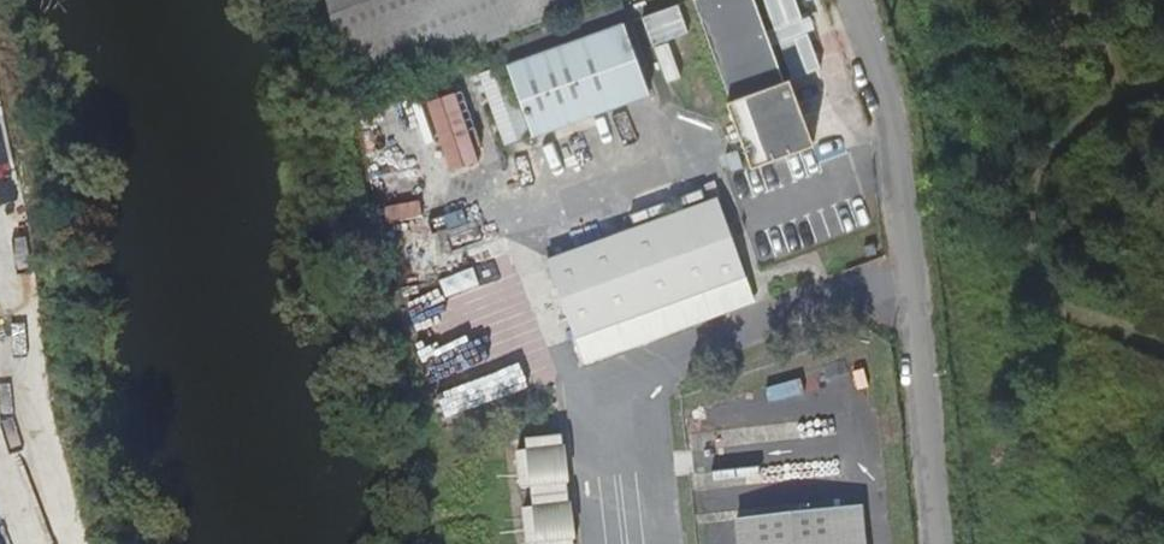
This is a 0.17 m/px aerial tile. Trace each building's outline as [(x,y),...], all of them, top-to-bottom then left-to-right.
[(512,4),(511,0),(331,0),(363,88),(605,0),(523,0),(512,4)] [(695,3),(733,104),(728,106),(752,171),(813,149),(758,0),(702,0),(695,3)] [(610,7),(499,47),(532,142),(649,101),(625,30),(619,32),(610,7)] [(503,70),(479,80),(503,151),(528,142),(503,70)] [(547,269),(575,348),(745,288),(718,210),(547,269)] [(745,288),(575,348),(582,368),(752,309),(745,288)] [(843,520),(846,543),(864,543),(861,518),(843,520)] [(736,533),(737,543),(846,543),(843,520),(736,533)]
